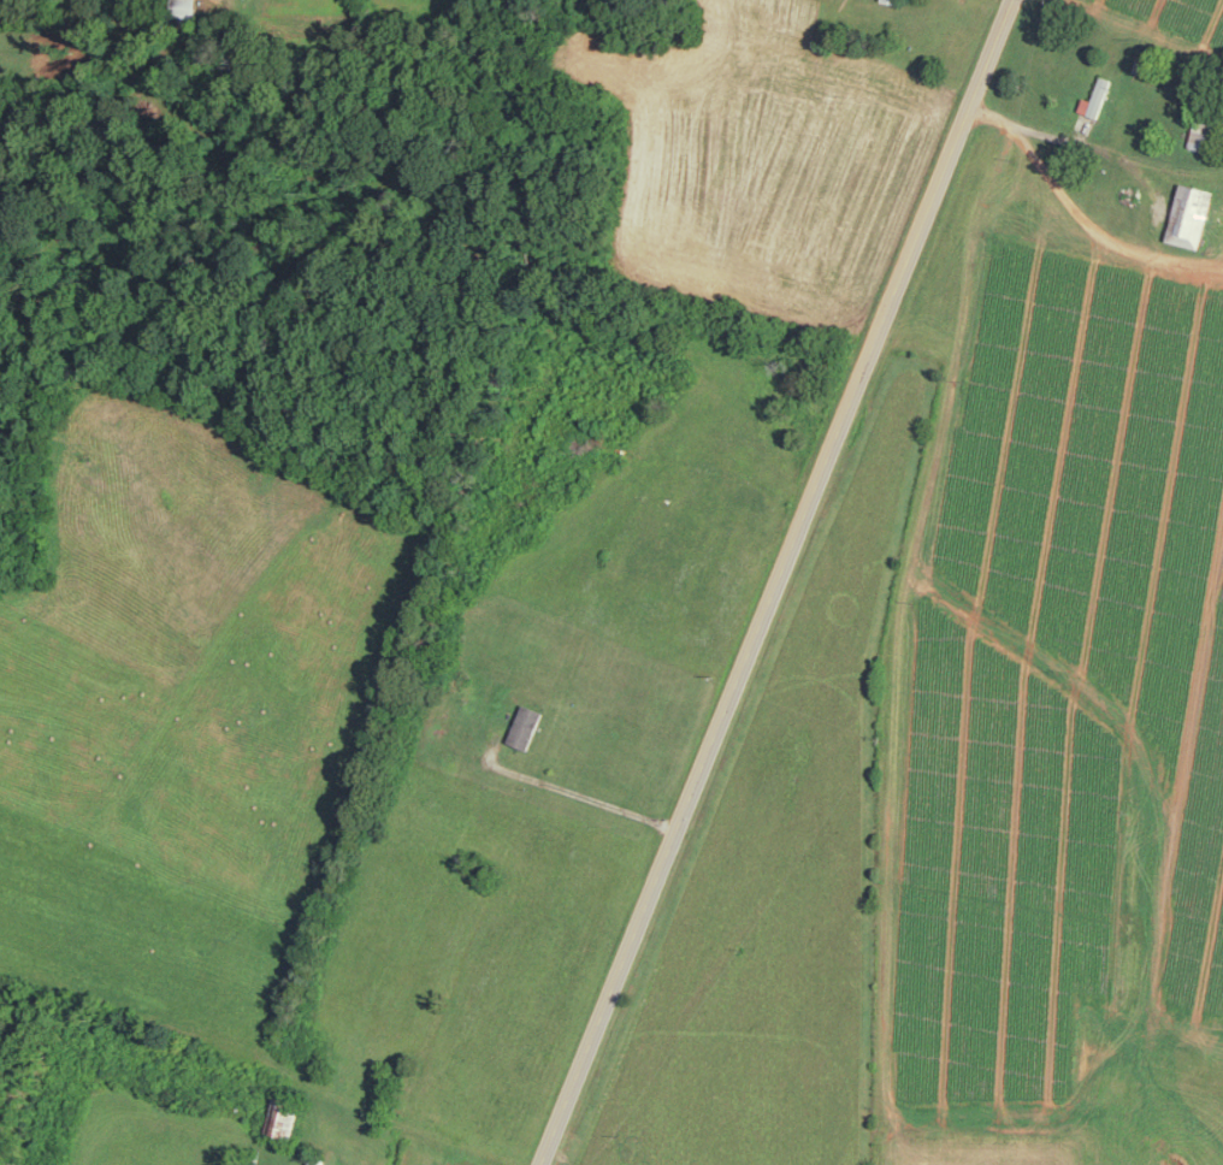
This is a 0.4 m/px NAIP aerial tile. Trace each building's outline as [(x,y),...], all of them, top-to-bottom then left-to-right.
[(198,23),(198,0),(177,0),(177,23),(198,23)] [(1084,96),(1079,110),(1099,117),(1112,78),(1100,74),(1092,99),(1084,96)] [(1191,146),(1222,152),(1222,148),(1222,134),(1204,130),(1205,127),(1195,125),(1191,146)] [(1169,240),(1204,249),(1218,190),(1184,182),(1169,240)] [(529,748),(544,709),(524,702),(509,741),(529,748)] [(272,1132),(298,1135),(302,1097),(276,1094),(272,1132)]
